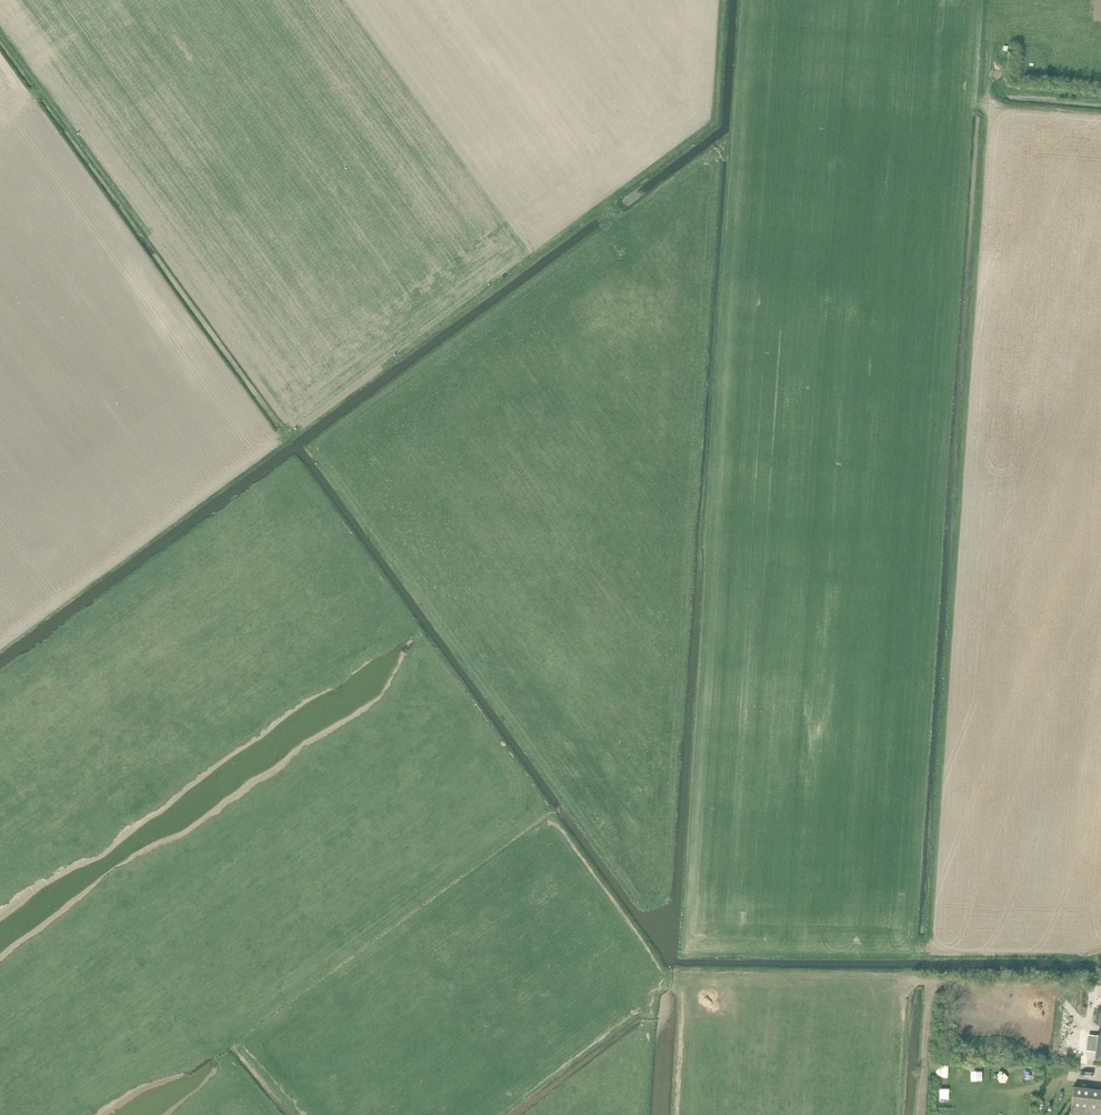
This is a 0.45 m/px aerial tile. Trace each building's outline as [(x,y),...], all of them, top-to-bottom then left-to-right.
[(1095,1057),(1097,1057),(1097,1060),(1100,1060),(1100,1035),(1089,1034),(1087,1051),(1096,1052),(1095,1057)] [(1070,1114),(1100,1114),(1100,1089),(1074,1086),(1070,1114)]
